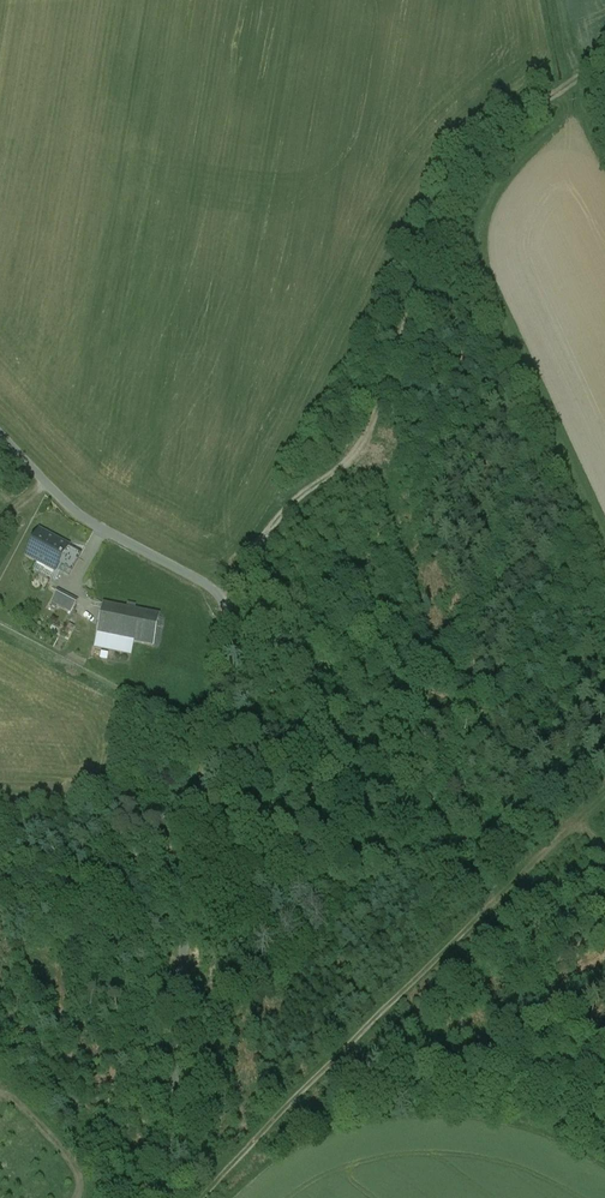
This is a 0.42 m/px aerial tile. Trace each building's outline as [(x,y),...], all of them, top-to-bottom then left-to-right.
[(69,547),(39,531),(26,556),(55,572),(59,566),(72,573),(81,556),(68,549),(69,547)] [(54,594),(51,605),(72,611),(75,601),(54,594)] [(135,611),(104,605),(97,636),(129,642),(135,611)] [(159,616),(135,611),(129,642),(153,647),(159,616)]
